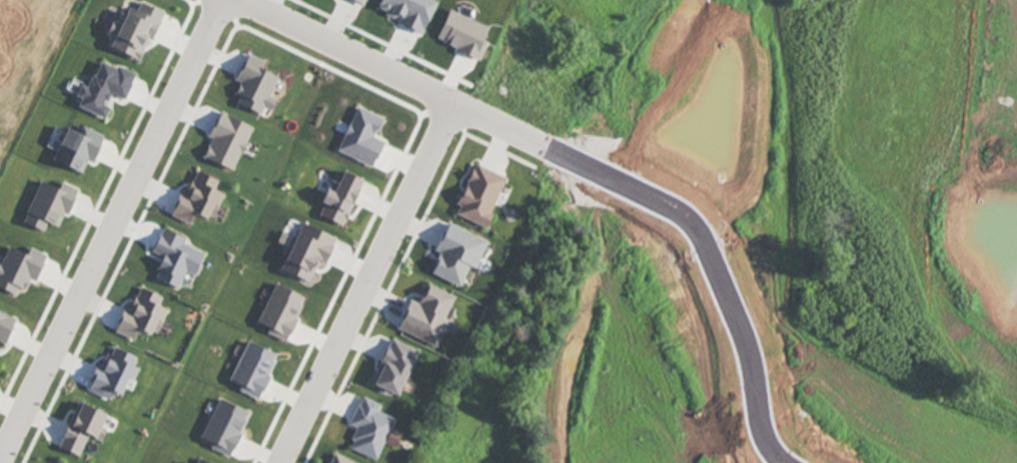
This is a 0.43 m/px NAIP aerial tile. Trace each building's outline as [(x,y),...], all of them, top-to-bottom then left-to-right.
[(368,0),(340,0),(362,11),(368,0)] [(379,9),(383,0),(422,0),(437,7),(421,39),(404,31),(405,30),(397,26),(399,23),(396,21),(394,23),(385,19),(387,16),(379,13),(381,10),(379,9)] [(112,50),(116,41),(108,37),(114,25),(117,26),(122,17),(127,19),(130,12),(137,15),(141,6),(165,18),(161,26),(162,27),(153,45),(149,43),(139,63),(112,50)] [(480,65),(472,61),(471,62),(455,55),(456,53),(444,47),(444,45),(438,42),(451,14),(489,32),(484,44),(488,47),(480,65)] [(261,119),(265,111),(272,115),(277,104),(270,101),(279,82),(262,74),(266,66),(250,58),(246,66),(244,65),(235,83),(241,86),(235,98),(241,101),(238,107),(261,119)] [(111,112),(104,109),(106,104),(109,106),(113,97),(126,104),(133,89),(132,88),(136,79),(119,70),(117,73),(103,66),(96,80),(94,79),(92,83),(92,82),(87,91),(82,89),(77,100),(83,103),(79,110),(106,123),(111,112)] [(339,155),(359,111),(385,123),(379,136),(377,135),(374,141),(386,147),(378,164),(376,163),(373,171),(339,155)] [(233,175),(242,158),(244,158),(249,147),(247,146),(255,131),(222,115),(218,123),(217,122),(208,140),(214,143),(210,151),(209,150),(204,161),(233,175)] [(54,163),(69,132),(80,138),(84,130),(105,141),(101,149),(103,149),(94,166),(90,164),(83,178),(54,163)] [(457,208),(463,195),(464,195),(469,185),(468,185),(473,173),(474,174),(477,168),(507,182),(490,217),(493,218),(487,232),(457,218),(461,210),(457,208)] [(343,230),(346,224),(347,225),(351,216),(350,216),(361,192),(360,192),(364,185),(345,175),(339,188),(332,185),(321,206),(325,208),(320,219),(343,230)] [(172,220),(175,213),(174,213),(182,196),(187,198),(193,186),(198,176),(219,185),(215,194),(224,198),(220,208),(221,208),(214,222),(209,219),(207,223),(196,218),(190,229),(172,220)] [(24,226),(29,217),(27,216),(42,185),(60,194),(63,186),(79,194),(75,202),(76,202),(68,219),(65,218),(59,231),(49,226),(44,235),(24,226)] [(282,273),(291,253),(287,251),(292,240),(296,242),(304,227),(337,243),(334,250),(326,268),(320,265),(310,287),(282,273)] [(432,277),(436,268),(435,268),(439,258),(441,259),(442,258),(435,254),(444,235),(445,236),(450,227),(489,246),(475,272),(471,270),(460,291),(432,277)] [(160,238),(162,239),(165,232),(187,243),(185,248),(205,258),(201,267),(202,267),(196,280),(187,276),(179,293),(157,282),(161,275),(158,273),(164,261),(152,255),(160,238)] [(46,268),(44,267),(48,260),(31,252),(28,259),(10,251),(1,269),(0,268),(0,291),(16,299),(20,292),(26,295),(31,284),(37,287),(46,268)] [(258,326),(269,306),(261,302),(265,293),(273,297),(277,288),(305,302),(302,308),(303,309),(297,322),(299,323),(291,339),(290,338),(286,346),(268,337),(271,332),(258,326)] [(404,323),(402,323),(411,304),(420,308),(421,307),(419,307),(424,296),(426,297),(430,289),(455,301),(445,322),(450,325),(437,351),(399,332),(404,323)] [(116,335),(120,329),(118,328),(126,312),(131,314),(134,310),(133,310),(136,302),(138,302),(143,292),(163,302),(159,310),(168,314),(163,324),(165,324),(158,337),(154,335),(151,339),(140,334),(135,344),(116,335)] [(7,349),(0,345),(0,315),(18,323),(14,331),(15,331),(7,349)] [(372,386),(381,368),(380,368),(388,350),(389,351),(393,343),(419,356),(398,399),(372,386)] [(259,404),(263,396),(265,397),(272,381),(269,380),(276,366),(275,366),(278,359),(250,345),(231,384),(243,390),(240,395),(259,404)] [(89,394),(93,387),(91,385),(98,369),(103,371),(109,358),(112,359),(116,351),(138,362),(135,370),(140,372),(134,385),(129,383),(122,399),(114,395),(110,404),(89,394)] [(385,447),(395,451),(402,438),(392,433),(396,424),(379,416),(382,409),(364,401),(361,409),(359,409),(350,428),(357,432),(352,444),(355,445),(351,453),(373,462),(378,462),(385,447)] [(202,441),(221,402),(250,417),(246,424),(248,424),(241,437),(243,438),(235,454),(234,453),(230,461),(212,452),(214,447),(202,441)] [(60,451),(64,444),(63,443),(70,428),(69,427),(80,406),(108,419),(103,430),(108,433),(102,445),(90,439),(80,460),(60,451)] [(333,455),(329,462),(351,462),(333,455)]
